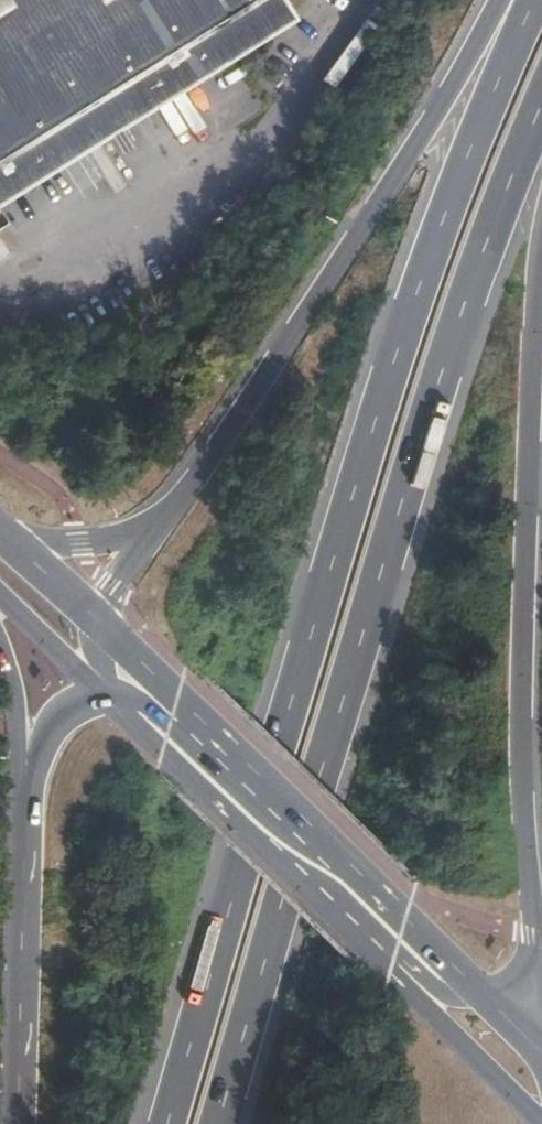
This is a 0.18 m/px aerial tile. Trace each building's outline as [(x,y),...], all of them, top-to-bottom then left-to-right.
[(287,13),(279,0),(0,0),(0,193),(287,13)]
